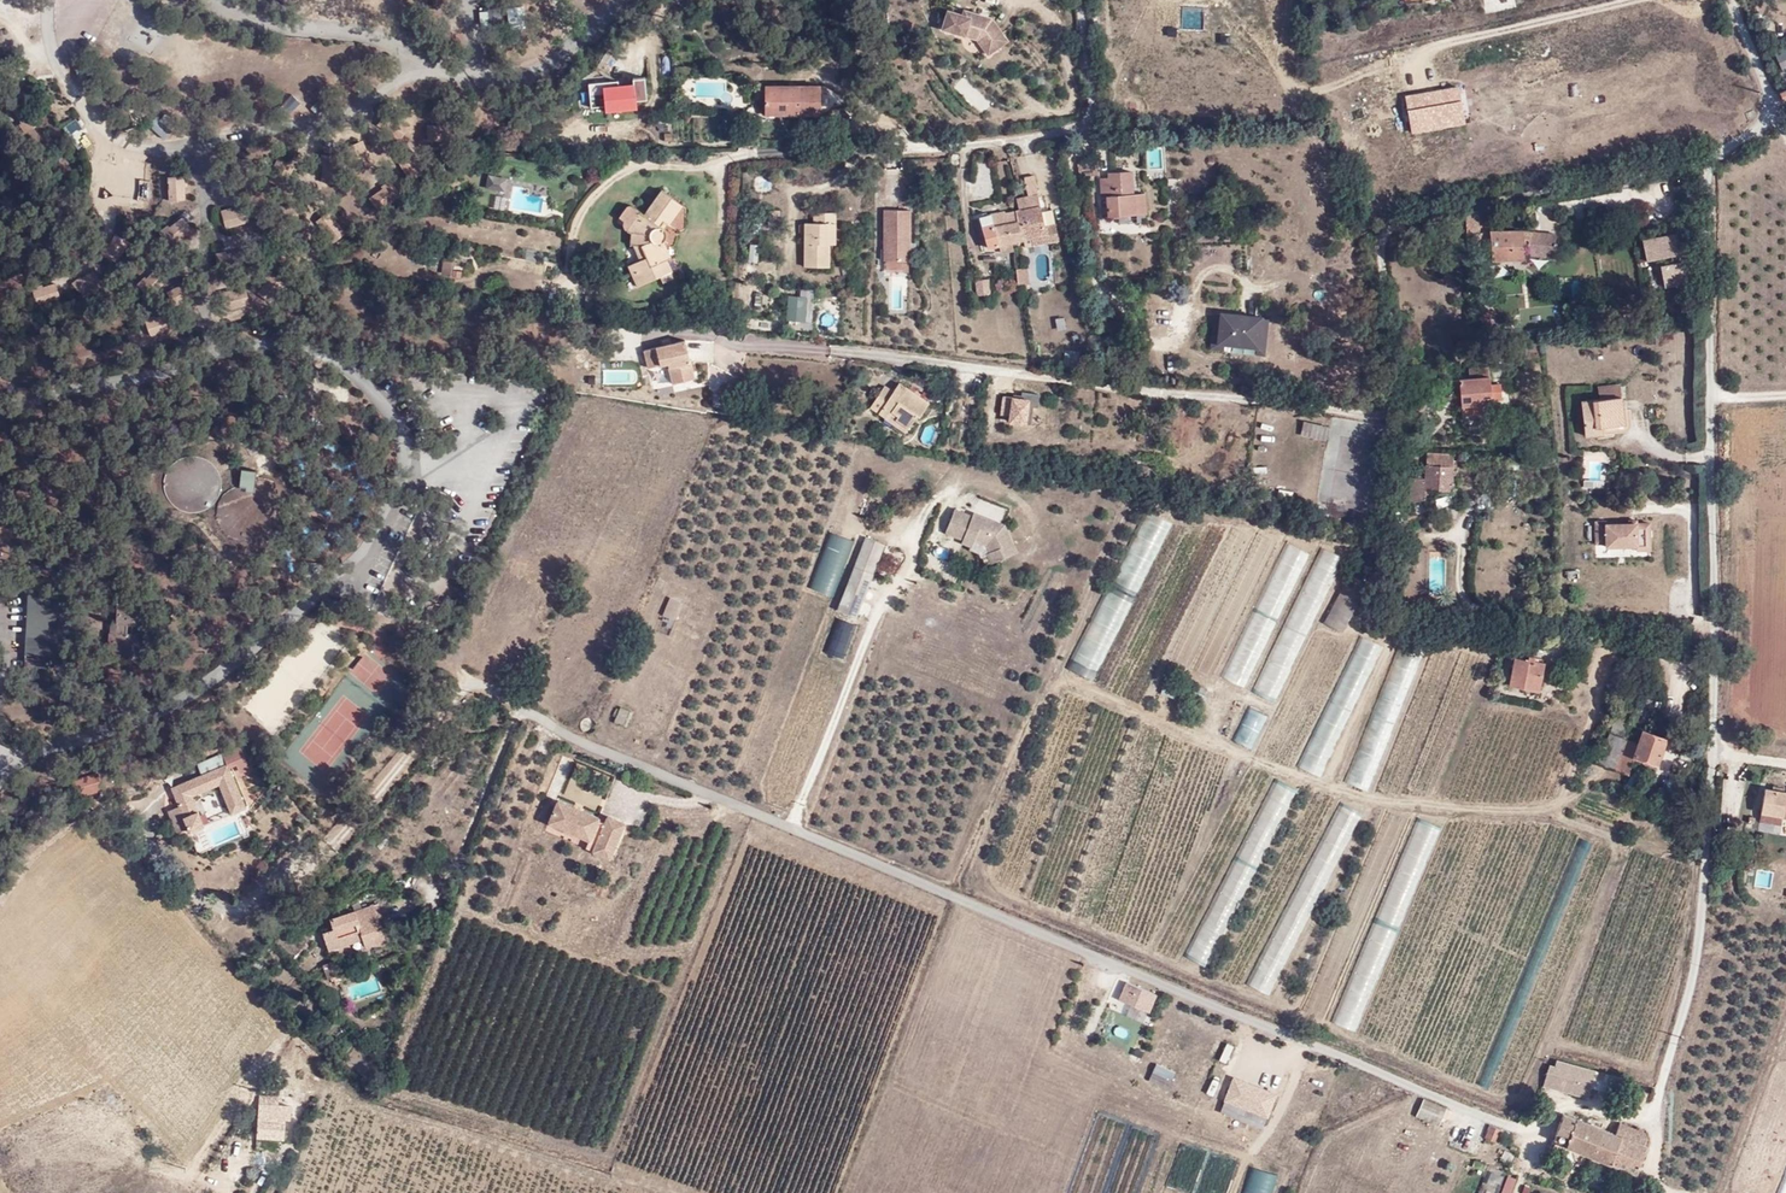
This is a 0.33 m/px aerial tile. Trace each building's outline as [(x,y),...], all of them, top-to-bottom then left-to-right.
[(689,22),(690,8),(675,8),(674,21),(689,22)] [(979,39),(985,46),(1004,32),(994,19),(973,13),(972,18),(966,16),(950,11),(945,29),(979,39)] [(1004,32),(985,46),(991,55),(1010,40),(1004,32)] [(675,76),(691,75),(690,67),(675,68),(675,76)] [(647,102),(645,78),(633,79),(634,84),(619,86),(618,80),(589,83),(592,109),(605,107),(606,114),(635,110),(634,104),(647,102)] [(803,94),(803,86),(765,86),(765,115),(820,114),(820,93),(803,94)] [(1145,213),(1143,194),(1132,195),(1130,171),(1111,174),(1110,159),(1078,162),(1080,176),(1107,174),(1107,178),(1100,179),(1102,197),(1107,197),(1109,217),(1117,216),(1145,213)] [(143,185),(144,172),(109,169),(109,183),(115,183),(113,198),(149,200),(150,186),(143,185)] [(486,186),(503,189),(505,177),(488,174),(486,186)] [(1029,197),(1017,199),(1019,210),(1015,211),(1017,222),(1018,222),(1023,240),(1025,247),(1058,240),(1055,223),(1043,226),(1035,180),(1026,182),(1029,197)] [(1684,183),(1675,186),(1679,203),(1688,201),(1684,183)] [(666,232),(663,227),(658,226),(662,221),(665,223),(668,225),(682,205),(661,190),(643,215),(639,212),(631,223),(630,233),(630,244),(633,245),(641,244),(647,257),(641,260),(628,266),(637,286),(671,271),(666,260),(670,258),(663,242),(666,238),(666,232)] [(631,223),(639,212),(629,205),(620,217),(623,220),(624,228),(626,229),(631,223)] [(1490,209),(1465,213),(1466,235),(1476,234),(1478,247),(1492,245),(1493,260),(1526,259),(1526,255),(1556,257),(1557,246),(1558,234),(1524,231),(1524,230),(1491,232),(1490,209)] [(806,222),(805,224),(805,232),(805,266),(829,267),(829,243),(836,243),(836,211),(814,211),(814,222),(806,222)] [(1017,222),(1015,211),(1005,213),(1004,211),(991,215),(990,214),(979,218),(989,249),(1000,246),(1000,245),(1011,242),(1013,242),(1008,224),(1017,222)] [(1117,216),(1118,225),(1146,223),(1145,213),(1117,216)] [(1018,222),(1017,222),(1008,224),(1013,242),(1023,240),(1018,222)] [(1000,245),(1000,246),(1001,252),(1013,250),(1011,242),(1000,245)] [(633,245),(641,260),(647,257),(641,244),(633,245)] [(985,262),(994,261),(994,254),(984,255),(985,262)] [(453,263),(442,263),(442,276),(452,276),(453,263)] [(1027,281),(1026,269),(1017,269),(1018,282),(1027,281)] [(1018,282),(1018,285),(1029,284),(1027,269),(1026,269),(1027,281),(1018,282)] [(1685,272),(1686,288),(1695,288),(1694,272),(1685,272)] [(992,292),(991,282),(991,279),(983,280),(983,283),(984,291),(984,293),(992,292)] [(975,286),(970,286),(971,290),(975,290),(975,292),(984,291),(983,283),(975,283),(975,286)] [(770,288),(763,287),(762,296),(756,295),(755,308),(767,309),(770,288)] [(1685,299),(1678,300),(1679,313),(1687,311),(1685,299)] [(1265,356),(1268,320),(1221,316),(1219,337),(1212,337),(1211,349),(1258,352),(1258,356),(1265,356)] [(693,379),(684,341),(643,351),(648,368),(667,363),(672,384),(693,379)] [(1109,361),(1125,361),(1125,348),(1108,349),(1109,361)] [(1464,405),(1482,403),(1492,402),(1488,366),(1469,369),(1471,377),(1452,379),(1453,390),(1462,389),(1464,405)] [(900,382),(893,391),(891,394),(883,389),(870,407),(905,431),(917,414),(920,416),(930,402),(900,382)] [(891,394),(893,391),(885,385),(883,389),(891,394)] [(1599,398),(1622,396),(1621,385),(1598,387),(1599,398)] [(1625,424),(1622,396),(1599,398),(1583,400),(1586,436),(1603,434),(1603,425),(1625,424)] [(1483,412),(1482,403),(1464,405),(1465,414),(1483,412)] [(1301,433),(1310,435),(1313,424),(1304,422),(1301,433)] [(1313,424),(1310,435),(1325,440),(1329,428),(1313,424)] [(1455,453),(1427,451),(1426,477),(1409,477),(1411,503),(1432,497),(1432,489),(1453,489),(1455,453)] [(180,504),(218,474),(216,469),(212,464),(205,458),(199,455),(190,454),(181,456),(176,458),(172,461),(166,468),(163,474),(162,483),(163,491),(166,499),(170,503),(176,508),(184,512),(186,512),(180,504)] [(1401,454),(1394,454),(1393,461),(1402,462),(1401,454)] [(1146,476),(1148,466),(1138,464),(1136,473),(1146,476)] [(254,488),(255,471),(239,469),(239,486),(228,490),(221,496),(217,505),(216,515),(219,524),(225,531),(233,537),(242,538),(253,536),(261,531),(267,523),(269,514),(268,505),(265,498),(260,492),(254,488)] [(219,476),(218,474),(180,504),(186,512),(195,513),(202,511),(208,508),(213,503),(217,496),(220,488),(220,482),(219,476)] [(989,524),(972,517),(955,510),(946,534),(963,540),(964,541),(967,532),(976,535),(974,541),(986,545),(990,552),(987,554),(991,564),(1016,553),(1004,525),(991,520),(989,524)] [(974,513),(972,517),(989,524),(991,520),(974,513)] [(93,544),(118,538),(115,526),(91,532),(93,544)] [(964,541),(963,540),(962,543),(972,547),(974,541),(976,535),(967,532),(964,541)] [(866,537),(845,593),(863,599),(884,544),(866,537)] [(1244,687),(1310,553),(1287,542),(1222,677),(1244,687)] [(1344,560),(1320,548),(1252,692),(1274,702),(1344,560)] [(29,580),(56,581),(57,569),(29,568),(29,580)] [(1343,630),(1367,582),(1349,573),(1325,620),(1343,630)] [(25,655),(37,655),(53,656),(56,581),(29,580),(25,655)] [(845,593),(843,599),(847,601),(843,612),(856,617),(863,599),(845,593)] [(108,654),(129,655),(131,626),(138,626),(140,597),(118,596),(117,624),(116,633),(109,633),(108,654)] [(847,601),(843,599),(838,610),(843,612),(847,601)] [(673,619),(680,604),(671,600),(665,616),(673,619)] [(793,795),(856,626),(836,618),(772,787),(793,795)] [(109,624),(109,633),(116,633),(117,624),(109,624)] [(131,626),(129,655),(141,655),(143,626),(138,626),(131,626)] [(36,669),(37,655),(25,655),(25,669),(36,669)] [(1509,686),(1523,688),(1523,683),(1540,686),(1543,664),(1514,657),(1509,686)] [(1523,683),(1523,688),(1539,691),(1540,686),(1523,683)] [(634,715),(623,709),(620,712),(618,710),(614,720),(618,722),(617,724),(628,728),(634,715)] [(1251,749),(1266,717),(1247,709),(1232,740),(1251,749)] [(1656,764),(1666,738),(1642,729),(1638,742),(1625,738),(1631,719),(1616,714),(1599,763),(1626,774),(1633,755),(1656,764)] [(246,758),(240,745),(221,753),(226,764),(203,774),(172,787),(179,803),(168,808),(178,831),(188,827),(190,829),(205,823),(192,794),(218,783),(231,813),(246,806),(228,765),(246,758)] [(226,764),(221,753),(198,763),(203,774),(226,764)] [(98,774),(86,776),(87,783),(99,780),(98,774)] [(87,783),(86,776),(76,779),(77,786),(87,783)] [(1765,789),(1761,813),(1782,816),(1785,817),(1785,792),(1765,789)] [(592,838),(615,847),(624,824),(609,817),(605,825),(598,821),(600,819),(560,804),(551,825),(591,841),(592,838)] [(1782,816),(1761,813),(1760,821),(1781,824),(1782,816)] [(611,858),(615,847),(592,838),(591,841),(588,849),(611,858)] [(373,905),(377,918),(382,916),(377,903),(373,905)] [(384,939),(377,918),(373,905),(332,918),(337,929),(325,933),(327,945),(363,933),(365,938),(367,945),(384,939)] [(329,950),(365,938),(363,933),(327,945),(329,950)] [(336,976),(331,962),(324,964),(328,976),(332,977),(335,983),(340,982),(341,984),(345,982),(343,977),(342,978),(341,974),(336,976)] [(1140,1008),(1147,989),(1129,981),(1123,996),(1129,997),(1128,1003),(1140,1008)] [(1733,1192),(1785,1192),(1785,1046),(1733,1192)] [(1613,1093),(1618,1079),(1556,1063),(1555,1066),(1549,1064),(1544,1085),(1587,1097),(1590,1087),(1613,1093)] [(275,1106),(276,1099),(260,1098),(259,1137),(285,1139),(285,1119),(291,1120),(292,1107),(275,1106)] [(276,1098),(276,1099),(275,1106),(292,1107),(292,1099),(276,1098)] [(1592,1155),(1602,1129),(1562,1114),(1553,1138),(1592,1155)] [(1614,1133),(1602,1129),(1592,1155),(1636,1172),(1647,1145),(1643,1144),(1646,1134),(1619,1122),(1614,1133)] [(1500,1129),(1490,1124),(1485,1137),(1496,1142),(1500,1129)] [(1560,1160),(1554,1178),(1565,1182),(1571,1164),(1560,1160)]
